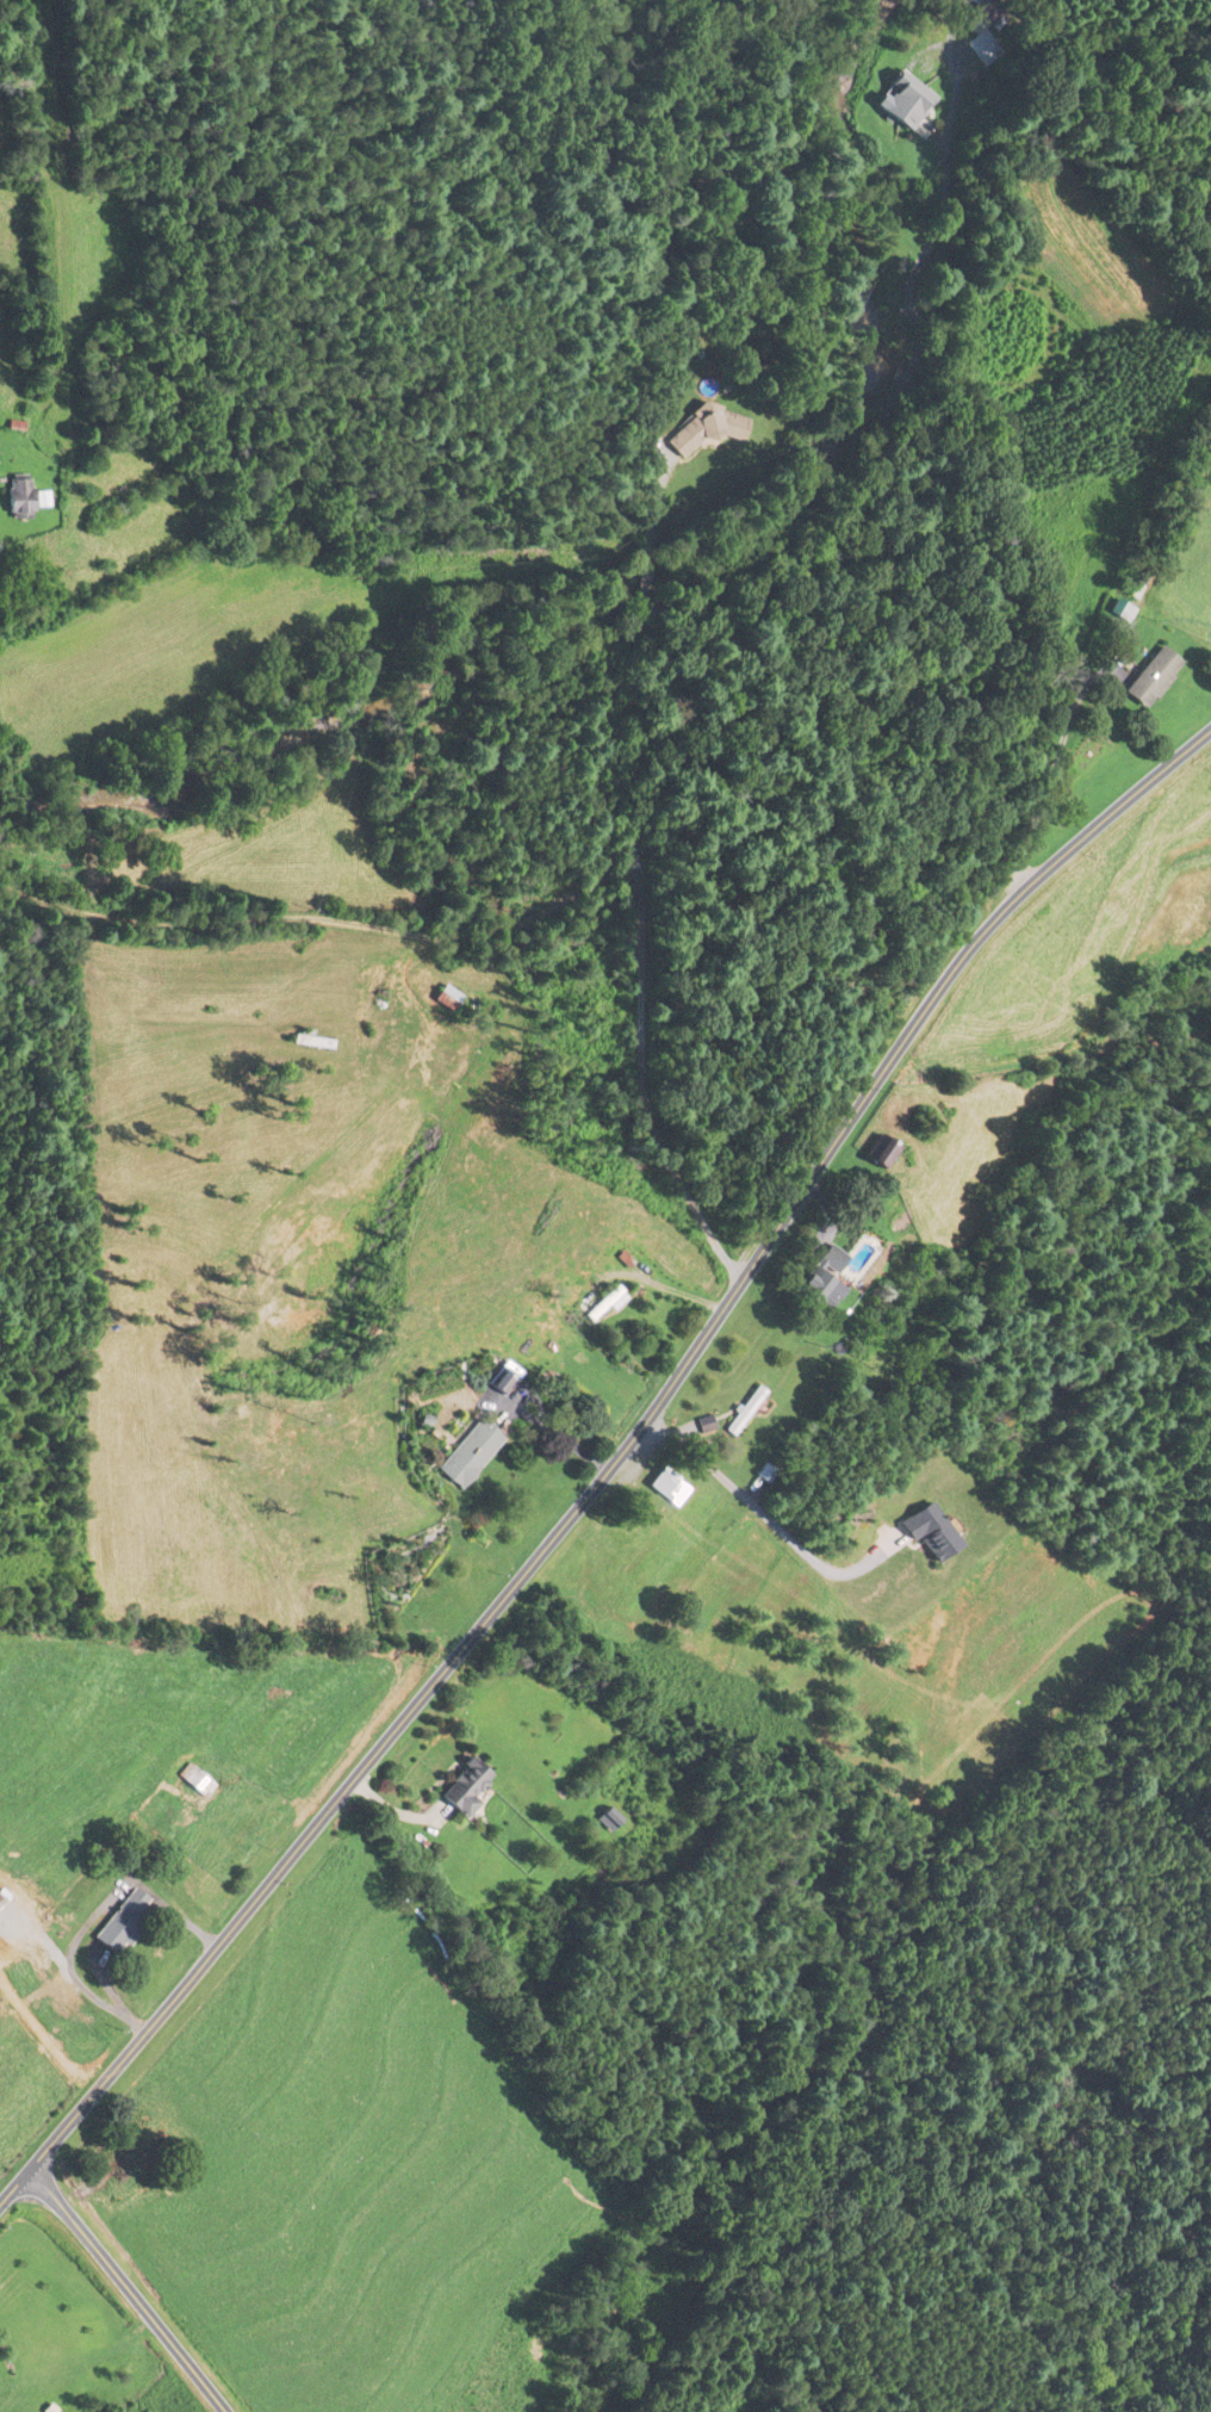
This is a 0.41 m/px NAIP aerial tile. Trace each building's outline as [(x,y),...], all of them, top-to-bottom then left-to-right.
[(987,0),(976,0),(968,11),(991,28),(1003,12),(987,0)] [(874,106),(907,132),(933,98),(900,73),(874,106)] [(729,257),(735,243),(721,237),(715,251),(729,257)] [(747,419),(691,401),(675,453),(690,458),(697,437),(716,443),(718,436),(740,443),(747,419)] [(30,481),(6,481),(6,521),(30,521),(30,481)] [(35,494),(35,507),(47,507),(47,494),(35,494)] [(1135,608),(1114,600),(1108,614),(1129,623),(1135,608)] [(1122,691),(1143,710),(1183,665),(1162,646),(1122,691)] [(437,999),(453,1012),(463,1000),(447,987),(437,999)] [(335,1051),(336,1041),(296,1035),(295,1045),(335,1051)] [(884,1170),(901,1148),(888,1139),(871,1161),(884,1170)] [(825,1311),(843,1284),(813,1264),(795,1291),(825,1311)] [(626,1298),(618,1288),(586,1314),(594,1324),(626,1298)] [(767,1394),(758,1387),(722,1429),(730,1436),(767,1394)] [(462,1491),(504,1438),(478,1419),(437,1471),(462,1491)] [(646,1487),(668,1503),(682,1483),(660,1467),(646,1487)] [(462,1819),(476,1804),(470,1798),(490,1776),(470,1758),(436,1795),(462,1819)] [(214,1786),(188,1762),(176,1775),(202,1799),(214,1786)] [(620,1819),(608,1808),(596,1820),(608,1831),(620,1819)] [(115,1955),(150,1901),(129,1887),(93,1940),(115,1955)] [(174,2150),(165,2141),(153,2152),(162,2162),(174,2150)]
